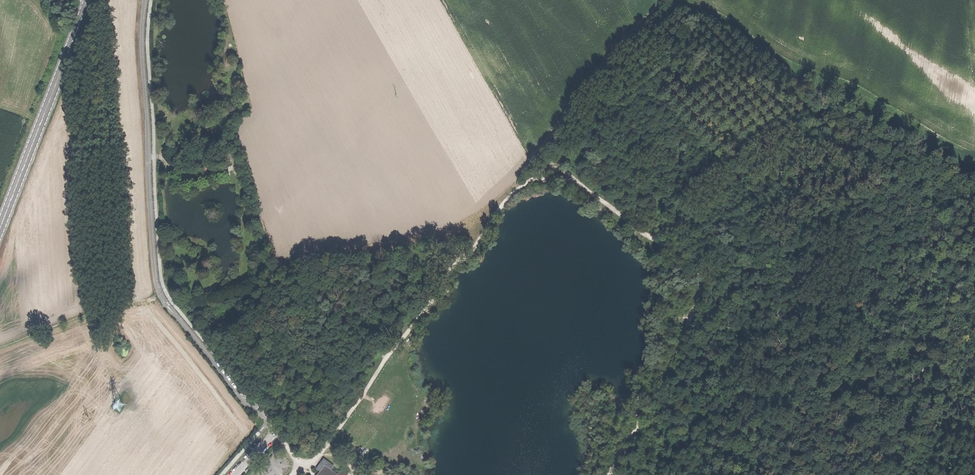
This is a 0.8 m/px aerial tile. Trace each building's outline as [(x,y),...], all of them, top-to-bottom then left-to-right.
[(324,459),(317,468),(320,471),(322,473),(330,472),(331,470),(334,466),(324,459)]
